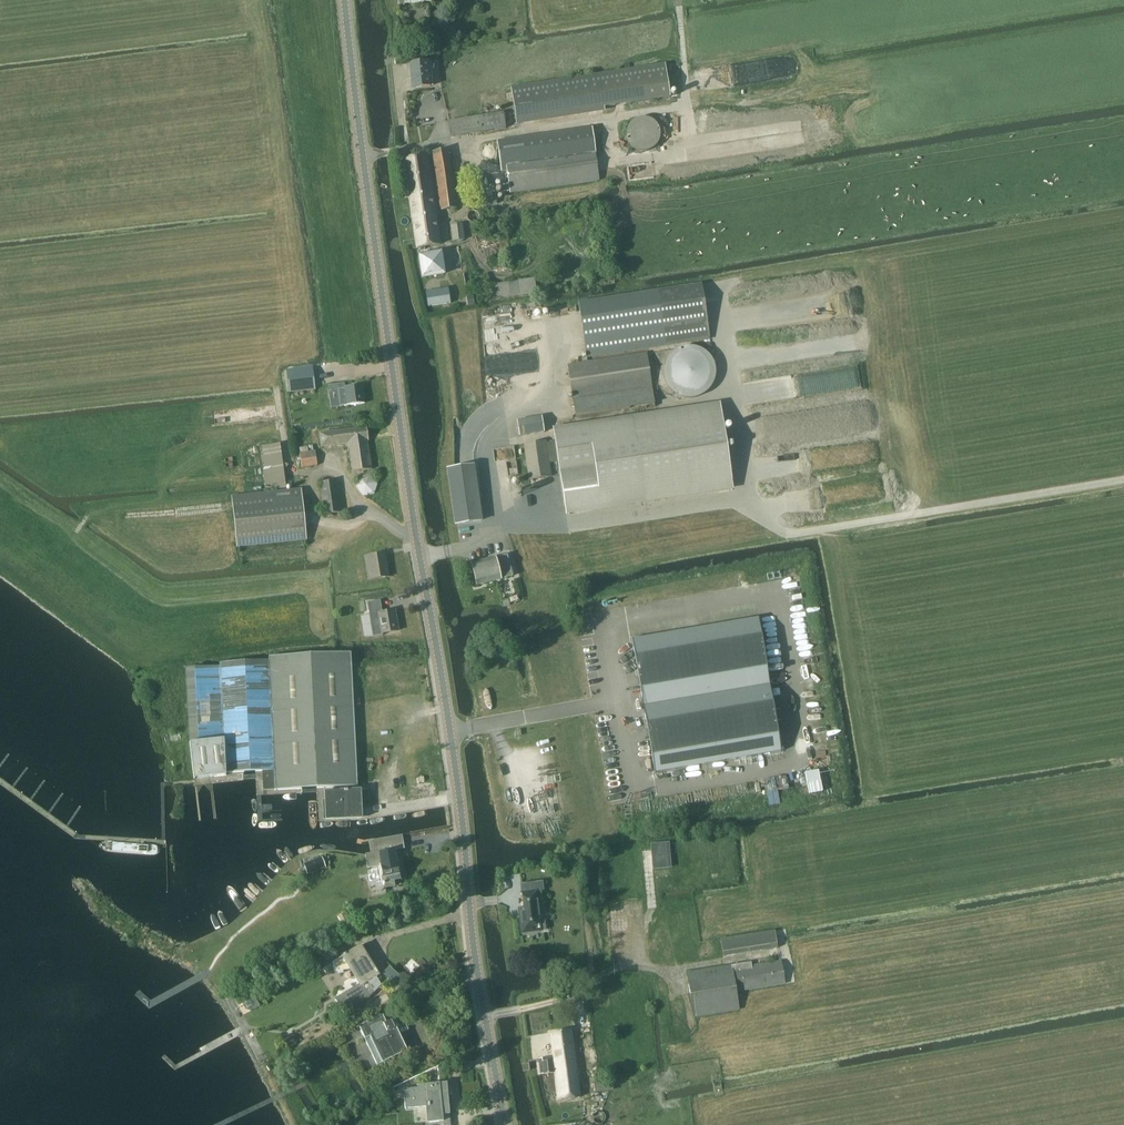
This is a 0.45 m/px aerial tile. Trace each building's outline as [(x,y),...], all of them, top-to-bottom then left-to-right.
[(437,53),(428,54),(429,61),(438,60),(437,53)] [(413,87),(431,85),(428,60),(410,62),(413,87)] [(665,64),(511,88),(516,121),(670,97),(665,64)] [(450,136),(505,128),(503,112),(448,120),(450,136)] [(659,138),(659,135),(659,133),(658,130),(657,128),(655,125),(652,123),(650,122),(645,121),(642,121),(639,122),(637,123),(635,125),(633,126),(631,129),(630,132),(630,135),(630,138),(631,140),(632,143),(634,145),(635,147),(638,149),(641,150),(644,150),(647,150),(649,149),(651,148),(654,146),(656,144),(658,141),(659,138)] [(591,127),(497,140),(501,171),(507,171),(510,192),(599,180),(597,168),(594,146),(591,127)] [(440,210),(457,208),(448,150),(432,151),(440,210)] [(416,247),(440,244),(427,154),(404,157),(416,247)] [(452,241),(464,240),(462,224),(450,225),(452,241)] [(423,276),(444,273),(441,251),(419,255),(423,276)] [(472,284),(488,282),(487,275),(471,277),(472,284)] [(488,299),(536,293),(535,278),(486,284),(488,299)] [(701,283),(657,290),(578,302),(587,357),(710,339),(701,283)] [(449,288),(425,291),(428,306),(451,303),(449,288)] [(473,295),(466,296),(468,305),(474,304),(473,295)] [(715,371),(714,364),(711,358),(707,353),(701,349),(694,347),(687,346),(681,348),(674,351),(669,356),(666,362),(664,369),(664,376),(666,382),(669,388),(674,392),(679,396),(686,398),(692,398),(699,396),(704,393),(709,389),(713,384),(715,377),(715,371)] [(654,402),(646,352),(568,364),(576,415),(654,402)] [(288,370),(286,370),(289,390),(289,392),(316,389),(313,367),(288,370)] [(344,388),(338,389),(340,406),(347,405),(364,403),(362,386),(344,388)] [(568,512),(733,487),(720,403),(555,429),(568,512)] [(519,435),(544,432),(541,416),(517,420),(519,435)] [(351,472),(372,469),(368,441),(366,427),(319,433),(321,447),(345,443),(346,446),(348,445),(351,472)] [(557,461),(555,441),(546,442),(546,440),(523,444),(526,460),(523,461),(524,465),(527,465),(529,479),(551,476),(549,462),(557,461)] [(286,484),(282,441),(262,443),(266,486),(286,484)] [(302,468),(317,465),(315,451),(313,451),(313,445),(299,447),(300,453),(302,468)] [(474,465),(447,469),(455,525),(482,521),(474,465)] [(358,475),(361,493),(378,491),(376,473),(358,475)] [(324,514),(341,512),(337,481),(320,483),(324,514)] [(306,540),(301,489),(270,493),(231,497),(236,548),(306,540)] [(385,553),(367,556),(367,557),(370,556),(373,579),(371,579),(371,580),(389,577),(385,553)] [(477,585),(513,576),(507,554),(471,563),(477,585)] [(502,607),(510,605),(508,599),(501,601),(502,607)] [(368,602),(370,615),(373,636),(372,636),(372,637),(383,635),(383,633),(398,631),(395,610),(383,612),(381,600),(368,602)] [(632,639),(655,772),(781,751),(758,617),(632,639)] [(220,667),(186,669),(191,752),(194,779),(227,776),(226,772),(238,772),(262,771),(263,783),(263,786),(264,787),(265,788),(267,789),(268,789),(269,790),(357,785),(351,652),(337,653),(269,657),(269,661),(220,663),(220,667)] [(820,768),(806,771),(810,792),(824,790),(820,768)] [(778,785),(786,785),(785,775),(767,776),(769,803),(780,802),(778,785)] [(417,782),(418,795),(437,794),(436,782),(417,782)] [(325,819),(361,817),(360,790),(324,792),(325,819)] [(371,854),(367,855),(369,866),(381,864),(385,887),(394,886),(394,883),(395,883),(394,881),(400,880),(399,871),(402,871),(400,860),(399,860),(398,857),(395,857),(394,850),(405,848),(402,836),(402,835),(369,840),(369,842),(371,854)] [(660,866),(669,866),(667,844),(652,845),(653,859),(659,859),(660,866)] [(308,873),(325,867),(322,857),(304,864),(308,873)] [(523,916),(520,916),(522,928),(527,927),(531,927),(532,928),(532,931),(545,929),(544,918),(541,918),(540,910),(543,910),(541,890),(522,892),(524,908),(522,908),(523,911),(523,916)] [(344,913),(338,916),(345,930),(351,927),(344,913)] [(724,951),(778,943),(776,927),(722,934),(724,951)] [(320,958),(315,962),(320,971),(325,968),(333,963),(337,971),(352,968),(358,978),(360,982),(362,984),(336,1000),(343,1012),(370,996),(380,985),(375,977),(379,975),(373,965),(370,961),(367,956),(361,946),(360,945),(346,954),(342,947),(341,945),(320,958)] [(736,991),(785,984),(782,961),(752,965),(751,962),(687,972),(694,1017),(739,1010),(736,991)] [(249,999),(242,1002),(246,1009),(251,1010),(254,1009),(260,1006),(255,995),(249,998),(249,999)] [(377,1065),(407,1051),(396,1028),(399,1026),(395,1018),(386,1023),(382,1015),(358,1026),(377,1065)] [(554,1060),(542,1061),(543,1067),(544,1074),(556,1072),(559,1099),(580,1096),(576,1063),(574,1044),(572,1029),(551,1032),(552,1046),(554,1060)] [(287,1039),(286,1043),(288,1046),(292,1047),(297,1044),(298,1040),(296,1037),(292,1036),(287,1039)] [(612,1079),(593,1081),(594,1092),(613,1090),(612,1079)] [(451,1124),(447,1082),(417,1084),(417,1088),(403,1089),(405,1108),(428,1106),(430,1122),(439,1121),(439,1124),(445,1124),(451,1124)]
